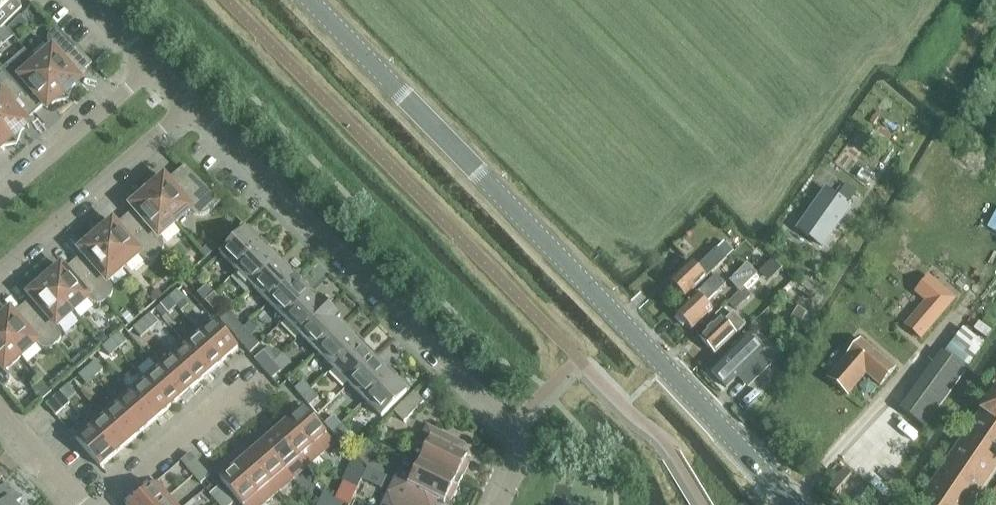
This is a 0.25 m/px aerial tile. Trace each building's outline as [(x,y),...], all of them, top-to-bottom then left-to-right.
[(22,7),(14,0),(0,0),(0,29),(22,7)] [(21,29),(15,23),(8,30),(13,36),(21,29)] [(11,35),(4,26),(0,29),(0,45),(11,35)] [(51,49),(36,63),(69,100),(73,86),(81,80),(77,76),(92,64),(56,27),(52,32),(49,35),(47,39),(48,44),(50,48),(51,49)] [(2,75),(35,113),(44,105),(47,109),(55,103),(69,100),(36,63),(25,50),(0,71),(0,73),(2,75)] [(17,144),(22,131),(29,125),(26,121),(35,113),(2,75),(0,76),(0,125),(17,144)] [(3,147),(17,144),(0,125),(0,150),(3,147)] [(157,183),(143,186),(176,223),(191,210),(192,211),(196,213),(200,215),(204,214),(208,213),(221,202),(184,166),(167,181),(164,177),(157,183)] [(846,185),(839,194),(849,201),(856,191),(846,185)] [(134,209),(125,217),(158,256),(160,254),(163,251),(164,246),(163,242),(161,238),(160,237),(176,223),(143,186),(138,199),(131,206),(134,209)] [(826,189),(797,229),(822,246),(850,207),(826,189)] [(106,228),(91,230),(124,268),(140,254),(141,255),(144,258),(148,259),(153,259),(157,257),(158,256),(125,217),(116,225),(113,221),(106,228)] [(220,254),(237,271),(266,242),(261,238),(254,232),(253,233),(247,227),(220,254)] [(83,254),(74,262),(107,300),(109,299),(111,295),(112,291),(112,286),(109,282),(108,281),(124,268),(91,230),(87,244),(80,250),(83,254)] [(210,241),(200,250),(207,257),(217,248),(210,241)] [(237,271),(253,287),(280,261),(275,256),(276,254),(269,247),(270,247),(266,242),(237,271)] [(718,248),(727,257),(734,251),(724,242),(718,248)] [(760,270),(771,258),(760,248),(749,260),(760,270)] [(670,282),(673,285),(670,287),(673,291),(676,288),(685,298),(727,259),(717,249),(697,268),(691,262),(670,282)] [(760,271),(768,280),(780,268),(772,260),(760,271)] [(253,287),(269,303),(298,275),(294,271),(293,271),(286,264),(285,266),(280,261),(253,287)] [(74,262),(65,270),(62,266),(54,272),(40,275),(73,312),(88,299),(89,300),(91,301),(92,302),(95,303),(97,304),(99,304),(101,304),(103,303),(105,302),(107,300),(74,262)] [(730,281),(740,291),(744,287),(757,274),(748,264),(730,281)] [(31,298),(22,306),(56,345),(57,343),(60,339),(61,335),(60,331),(58,327),(57,326),(73,312),(40,275),(36,288),(28,295),(31,298)] [(269,303),(285,320),(312,293),(307,288),(308,286),(302,279),(298,275),(269,303)] [(676,314),(692,330),(713,310),(707,303),(726,285),(717,275),(676,314)] [(926,302),(905,326),(921,339),(955,299),(929,277),(915,293),(926,302)] [(198,293),(205,302),(214,294),(206,286),(198,293)] [(744,287),(740,291),(729,301),(736,308),(750,295),(744,287)] [(153,296),(151,299),(154,303),(163,295),(158,289),(152,295),(153,296)] [(177,291),(169,298),(176,306),(185,299),(177,291)] [(285,320),(301,336),(329,308),(318,296),(317,298),(312,293),(285,320)] [(214,294),(205,302),(212,310),(221,302),(214,294)] [(176,306),(169,298),(161,305),(168,314),(176,306)] [(0,317),(0,332),(21,357),(37,343),(38,344),(41,347),(46,348),(50,348),(54,346),(56,345),(22,306),(13,314),(10,310),(3,317),(0,317)] [(301,336),(317,352),(344,325),(339,320),(340,319),(329,308),(301,336)] [(798,308),(791,320),(801,326),(809,314),(798,308)] [(127,312),(122,317),(129,325),(134,320),(127,312)] [(150,314),(142,321),(149,330),(157,323),(150,314)] [(700,339),(715,356),(746,328),(734,314),(725,323),(722,319),(700,339)] [(212,318),(197,331),(224,361),(238,349),(212,318)] [(228,328),(235,336),(244,329),(236,320),(228,328)] [(149,330),(142,321),(133,329),(141,337),(149,330)] [(317,352),(333,368),(362,340),(358,335),(357,336),(350,329),(349,331),(344,325),(317,352)] [(946,350),(968,367),(985,345),(963,328),(946,350)] [(244,329),(235,336),(242,344),(251,337),(244,329)] [(197,331),(184,342),(210,373),(224,361),(197,331)] [(0,332),(0,385),(4,389),(6,388),(8,384),(9,380),(9,375),(7,371),(6,370),(21,357),(0,332)] [(119,333),(111,340),(118,349),(126,342),(119,333)] [(102,336),(97,340),(103,347),(110,341),(106,336),(102,336)] [(746,337),(710,371),(726,388),(738,376),(748,386),(771,363),(761,354),(762,353),(746,337)] [(118,349),(111,340),(110,341),(103,347),(102,348),(110,356),(118,349)] [(333,368),(349,384),(376,358),(371,353),(372,351),(366,344),(362,340),(333,368)] [(827,378),(847,395),(866,374),(880,386),(895,369),(861,340),(827,378)] [(184,342),(170,354),(196,385),(210,373),(184,342)] [(255,359),(265,371),(273,363),(263,352),(255,359)] [(170,354),(156,366),(183,396),(196,385),(170,354)] [(903,411),(923,426),(965,370),(944,355),(903,411)] [(80,356),(72,363),(77,369),(86,362),(80,356)] [(349,384),(365,401),(394,372),(390,368),(389,368),(383,361),(381,363),(376,358),(349,384)] [(96,361),(87,369),(95,377),(103,370),(96,361)] [(273,363),(265,371),(272,379),(281,372),(273,363)] [(156,366),(143,378),(169,408),(183,396),(156,366)] [(95,377),(87,369),(79,376),(86,384),(95,377)] [(394,372),(365,401),(382,417),(408,391),(403,385),(404,383),(398,377),(398,376),(394,372)] [(143,378),(129,390),(156,420),(169,408),(143,378)] [(41,380),(31,388),(41,399),(42,400),(52,392),(41,380)] [(295,389),(302,398),(311,390),(303,382),(295,389)] [(68,385),(60,392),(67,401),(76,393),(68,385)] [(980,412),(919,503),(922,504),(970,504),(995,467),(995,387),(980,412)] [(129,390),(116,401),(142,432),(156,420),(129,390)] [(311,390),(302,398),(309,406),(318,399),(311,390)] [(67,401),(60,392),(46,405),(55,416),(70,403),(67,401)] [(394,412),(404,422),(424,402),(414,392),(394,412)] [(116,401),(102,413),(128,443),(142,432),(116,401)] [(303,408),(289,420),(320,456),(334,444),(303,408)] [(102,413),(88,425),(115,455),(128,443),(102,413)] [(325,424),(332,432),(341,425),(333,416),(325,424)] [(289,420),(275,432),(306,468),(320,456),(289,420)] [(115,455),(88,425),(74,437),(100,468),(115,455)] [(341,425),(332,432),(339,441),(348,433),(341,425)] [(427,447),(420,462),(460,482),(460,481),(461,481),(463,477),(462,477),(469,463),(465,461),(467,456),(458,451),(458,447),(451,444),(454,439),(427,426),(418,443),(427,447)] [(275,432),(262,444),(293,480),(306,468),(275,432)] [(262,444),(248,456),(279,491),(293,480),(262,444)] [(248,456),(234,467),(265,503),(279,491),(248,456)] [(186,467),(194,476),(202,468),(195,460),(186,467)] [(388,492),(413,504),(421,504),(425,497),(431,500),(435,498),(444,503),(447,498),(451,500),(458,486),(460,482),(420,462),(412,476),(399,470),(388,492)] [(234,467),(220,480),(242,504),(263,504),(265,503),(234,467)] [(202,468),(194,476),(201,484),(209,477),(202,468)] [(843,468),(827,486),(835,492),(851,475),(843,468)] [(352,474),(347,484),(357,489),(362,479),(352,474)] [(169,496),(157,482),(130,504),(159,504),(169,496)] [(0,489),(0,504),(15,504),(21,499),(7,483),(0,489)] [(357,489),(347,484),(342,494),(352,499),(357,489)] [(210,494),(217,503),(226,495),(218,487),(210,494)] [(388,492),(382,504),(413,504),(388,492)] [(217,503),(219,504),(232,504),(233,504),(226,495),(217,503)] [(169,496),(159,504),(177,504),(169,496)]
